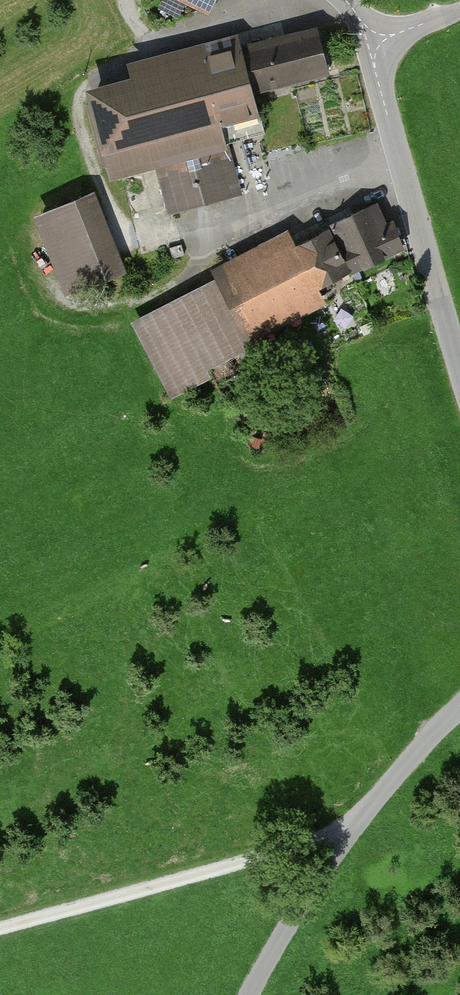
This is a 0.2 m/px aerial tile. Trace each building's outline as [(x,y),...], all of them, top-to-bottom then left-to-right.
[(206,12),(211,0),(181,0),(206,12)] [(236,36),(127,65),(130,79),(83,92),(106,176),(158,162),(169,206),(230,190),(212,123),(253,113),(247,90),(322,70),(311,29),(239,48),(236,36)] [(117,270),(87,195),(30,218),(60,292),(117,270)] [(397,249),(377,201),(337,218),(356,266),(397,249)] [(355,270),(333,228),(290,246),(283,235),(129,322),(163,388),(324,298),(317,286),(355,270)]
